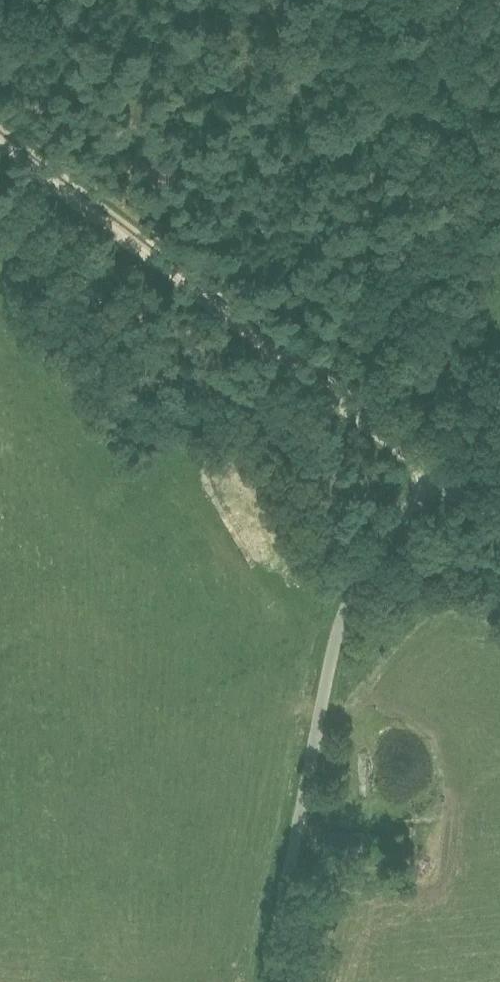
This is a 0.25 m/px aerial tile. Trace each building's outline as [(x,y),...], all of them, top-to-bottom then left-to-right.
[(362,852),(361,833),(326,834),(326,850),(351,849),(351,853),(362,852)]
